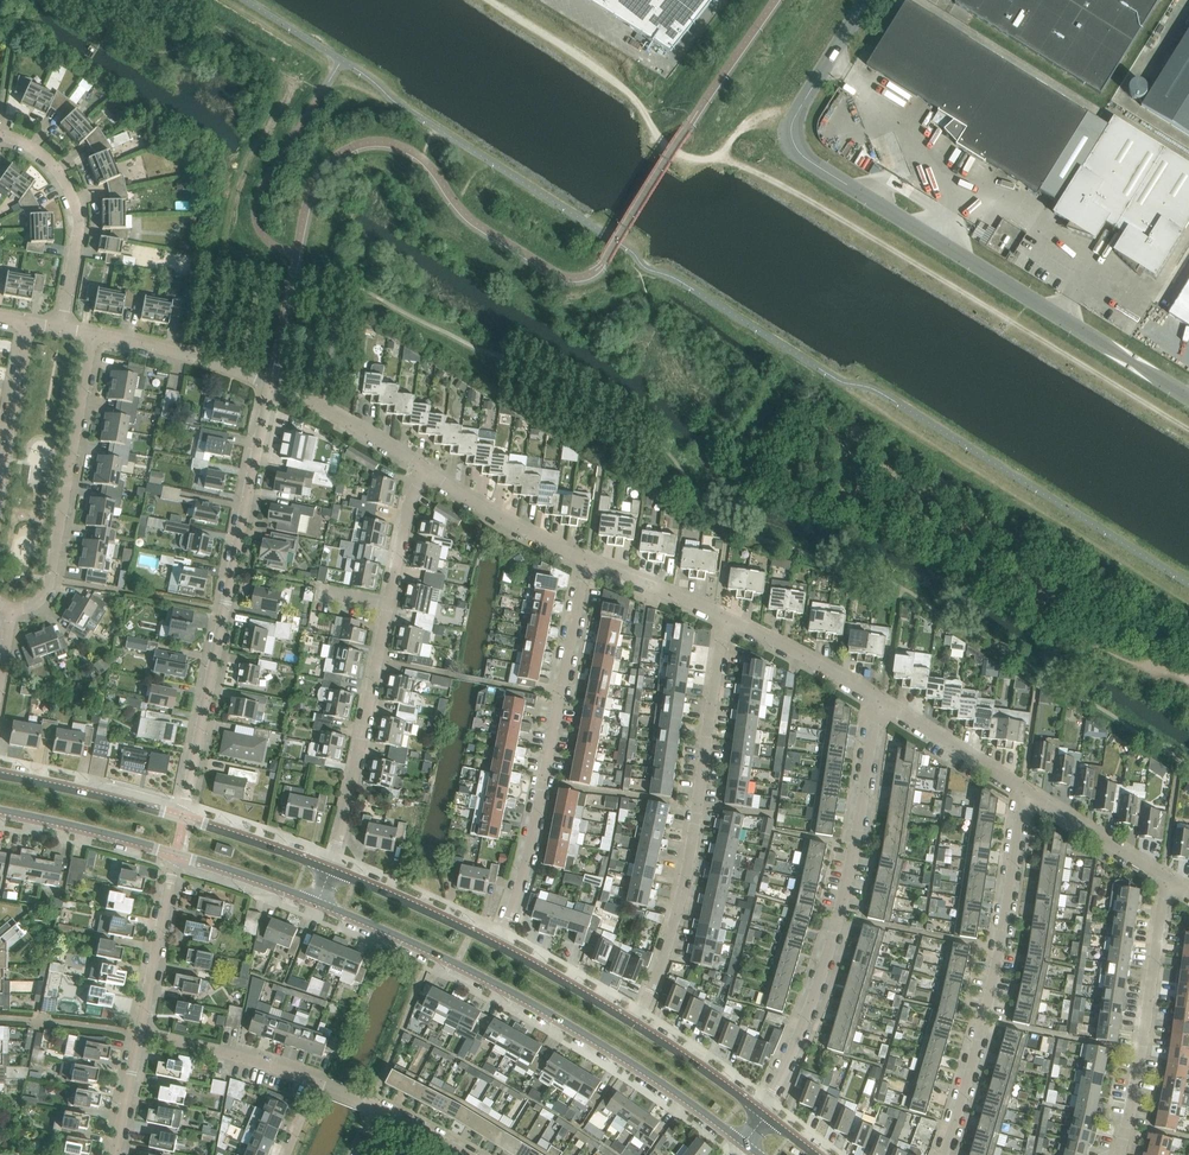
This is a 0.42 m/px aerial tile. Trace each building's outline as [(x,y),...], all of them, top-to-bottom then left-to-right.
[(671,52),(713,0),(587,0),(671,52)] [(955,4),(1101,94),(1159,0),(1013,0),(1011,3),(1007,0),(957,0),(955,4)] [(907,1),(867,65),(939,110),(938,111),(954,121),(944,130),(957,143),(956,145),(985,163),(986,161),(1038,194),(1088,113),(907,1)] [(1141,106),(1188,136),(1188,29),(1141,106)] [(20,104),(33,110),(43,89),(31,83),(32,79),(29,78),(19,76),(14,93),(15,93),(16,90),(23,92),(23,95),(24,95),(20,104)] [(1130,87),(1129,89),(1129,92),(1130,95),(1132,97),(1133,98),(1136,99),(1139,100),(1142,99),(1144,97),(1146,95),(1147,92),(1147,89),(1146,86),(1145,84),(1142,82),(1139,81),(1136,81),(1134,82),(1131,84),(1130,87)] [(53,106),(59,110),(68,98),(57,91),(55,94),(43,89),(33,110),(46,116),(50,107),(51,108),(53,106)] [(79,107),(68,98),(59,110),(66,115),(65,118),(66,119),(59,125),(69,135),(86,120),(76,110),(79,107)] [(110,103),(105,107),(111,114),(115,110),(116,109),(110,102),(110,103)] [(1114,117),(1107,128),(1054,213),(1074,226),(1071,231),(1095,239),(1105,223),(1111,226),(1115,229),(1165,149),(1114,117)] [(95,129),(86,120),(69,135),(79,146),(86,139),(86,140),(89,139),(93,146),(105,138),(98,126),(95,129)] [(111,138),(113,147),(131,142),(129,133),(111,138)] [(88,159),(93,173),(114,165),(109,151),(113,150),(105,138),(93,146),(98,153),(96,155),(96,156),(88,159)] [(1118,246),(1114,251),(1132,269),(1136,264),(1156,277),(1188,223),(1188,164),(1165,149),(1115,229),(1124,235),(1118,246)] [(0,172),(0,185),(9,191),(23,173),(11,164),(6,172),(5,171),(3,173),(0,172)] [(110,183),(112,191),(126,188),(123,175),(119,176),(114,165),(93,173),(98,186),(107,182),(107,183),(110,183)] [(34,181),(23,173),(9,191),(20,199),(18,202),(22,209),(35,202),(29,192),(30,189),(29,189),(34,181)] [(101,201),(102,216),(125,215),(124,202),(129,202),(126,188),(112,191),(113,199),(111,200),(111,201),(101,201)] [(29,216),(30,229),(53,228),(52,214),(43,215),(43,214),(40,213),(35,202),(22,209),(26,216),(29,216)] [(125,215),(102,216),(102,230),(111,230),(111,231),(114,232),(112,240),(122,242),(127,242),(129,229),(125,229),(125,215)] [(27,243),(27,246),(26,251),(43,254),(40,253),(41,246),(41,245),(44,244),(44,243),(53,243),(53,228),(30,229),(30,243),(27,243)] [(98,246),(97,252),(107,254),(106,255),(109,256),(108,263),(105,262),(105,263),(122,266),(122,264),(123,256),(120,255),(122,242),(112,240),(110,239),(100,238),(98,246)] [(181,242),(180,249),(189,251),(190,243),(181,242)] [(1016,258),(1010,255),(1007,260),(1013,264),(1016,258)] [(17,298),(21,275),(8,273),(8,270),(0,268),(0,283),(3,283),(4,286),(5,286),(3,295),(17,298)] [(21,275),(17,298),(31,300),(33,291),(34,291),(35,289),(42,290),(41,293),(42,293),(45,276),(35,274),(34,278),(21,275)] [(1168,314),(1188,327),(1188,280),(1168,314)] [(93,311),(106,314),(110,291),(98,289),(99,285),(88,284),(85,301),(86,301),(87,298),(93,299),(94,302),(95,302),(93,311)] [(110,291),(106,314),(121,316),(123,307),(124,307),(125,305),(133,306),(135,292),(125,290),(125,294),(110,291)] [(135,292),(133,306),(140,308),(141,310),(142,311),(140,320),(153,322),(157,299),(145,297),(145,294),(135,292)] [(157,299),(153,322),(168,325),(170,316),(171,316),(172,314),(179,315),(178,317),(179,318),(182,301),(172,299),(171,302),(157,299)] [(366,323),(365,334),(373,336),(374,328),(366,323)] [(36,351),(46,353),(47,346),(37,345),(36,351)] [(143,376),(144,366),(128,362),(127,373),(113,371),(111,381),(112,381),(112,385),(134,389),(143,391),(144,390),(143,390),(145,377),(143,376)] [(363,394),(372,395),(371,403),(379,404),(382,384),(384,366),(377,365),(376,365),(375,365),(374,365),(373,366),(372,367),(372,368),(371,369),(371,374),(366,373),(363,394)] [(459,381),(456,386),(465,391),(468,386),(459,381)] [(387,413),(395,414),(398,394),(399,386),(382,384),(379,404),(388,405),(387,413)] [(133,397),(134,389),(112,385),(111,389),(110,389),(108,399),(122,401),(120,409),(136,411),(139,398),(133,397)] [(178,392),(166,390),(160,418),(173,420),(178,392)] [(398,394),(395,414),(404,416),(403,423),(411,425),(414,404),(415,396),(398,394)] [(218,403),(218,401),(205,398),(203,409),(212,411),(210,421),(236,426),(238,418),(239,417),(238,415),(240,407),(218,403)] [(484,401),(483,408),(491,409),(492,402),(484,401)] [(418,434),(427,435),(430,414),(431,406),(414,404),(411,425),(419,426),(418,434)] [(500,405),(499,414),(509,415),(509,411),(500,405)] [(105,423),(104,427),(127,431),(128,424),(134,425),(136,411),(120,409),(119,416),(105,413),(104,423),(105,423)] [(183,411),(181,422),(190,424),(193,424),(195,414),(192,412),(186,411),(183,411)] [(430,414),(427,435),(435,436),(434,444),(443,445),(445,424),(446,424),(447,416),(430,414)] [(450,454),(458,455),(461,434),(462,434),(463,426),(446,424),(445,424),(443,445),(451,446),(450,454)] [(125,439),(127,431),(104,427),(103,432),(102,431),(100,441),(114,444),(113,451),(129,453),(131,440),(125,439)] [(204,453),(222,457),(223,455),(230,457),(232,445),(225,443),(226,441),(219,439),(221,432),(201,428),(198,440),(206,442),(204,453)] [(303,433),(302,433),(300,433),(300,434),(287,432),(282,458),(303,462),(308,436),(303,435),(303,433)] [(466,464),(474,465),(478,439),(479,437),(462,434),(461,434),(458,455),(467,456),(466,464)] [(482,474),(490,475),(493,454),(495,441),(478,439),(474,465),(483,466),(482,474)] [(572,454),(573,450),(564,444),(563,452),(572,454)] [(129,453),(113,451),(112,458),(98,455),(96,465),(98,465),(97,469),(119,473),(121,466),(127,467),(128,461),(129,453)] [(493,454),(490,475),(499,476),(498,484),(506,485),(509,465),(510,457),(493,454)] [(509,465),(506,485),(515,486),(514,494),(522,495),(525,475),(526,467),(527,457),(528,457),(511,454),(510,457),(509,465)] [(375,472),(379,464),(364,455),(360,463),(375,472)] [(209,462),(192,458),(191,467),(200,469),(199,475),(204,476),(203,478),(205,478),(204,487),(223,491),(225,482),(223,481),(225,473),(207,469),(209,462)] [(306,462),(305,470),(314,472),(318,473),(328,475),(329,466),(306,462)] [(525,475),(522,495),(530,497),(529,504),(537,505),(540,485),(541,485),(542,477),(543,469),(541,469),(526,467),(525,475)] [(118,481),(119,473),(97,469),(96,474),(95,473),(93,483),(107,486),(106,493),(122,496),(124,482),(118,481)] [(279,473),(275,491),(302,496),(303,487),(311,488),(314,472),(305,470),(298,469),(296,477),(279,473)] [(540,485),(537,505),(546,507),(545,514),(553,516),(557,490),(560,472),(543,469),(542,477),(541,485),(540,485)] [(150,471),(148,483),(159,485),(161,474),(150,471)] [(318,473),(317,482),(333,485),(335,476),(328,475),(318,473)] [(397,481),(380,478),(381,475),(373,473),(370,489),(394,494),(397,481)] [(145,492),(158,495),(159,486),(147,483),(145,492)] [(160,498),(178,502),(180,490),(163,486),(160,498)] [(351,499),(349,507),(358,509),(373,512),(375,504),(378,504),(392,507),(394,494),(370,489),(369,497),(363,495),(362,501),(351,499)] [(569,526),(573,497),(574,492),(557,490),(553,516),(562,517),(561,525),(569,526)] [(574,492),(573,497),(569,526),(578,527),(579,519),(588,520),(588,518),(591,499),(591,495),(574,492)] [(119,509),(122,496),(106,493),(104,500),(91,497),(89,507),(90,507),(89,512),(112,515),(113,508),(119,509)] [(607,545),(615,546),(620,512),(609,510),(611,497),(601,496),(600,496),(598,515),(602,516),(599,536),(608,537),(607,545)] [(646,497),(645,504),(652,505),(653,498),(646,497)] [(193,500),(192,509),(193,509),(191,519),(216,524),(219,509),(212,507),(212,504),(193,500)] [(631,513),(620,512),(615,546),(624,547),(625,539),(634,540),(637,515),(638,515),(640,501),(632,500),(631,513)] [(281,530),(281,531),(298,534),(301,515),(313,518),(315,509),(292,504),(291,509),(272,505),(269,520),(283,523),(281,530)] [(435,518),(434,523),(422,520),(419,534),(436,537),(443,539),(446,525),(448,520),(458,527),(463,520),(460,518),(439,504),(434,511),(435,512),(435,513),(434,518),(435,518)] [(332,510),(324,508),(322,514),(326,520),(330,520),(332,510)] [(372,520),(373,512),(358,509),(356,522),(363,524),(362,531),(386,536),(389,523),(372,520)] [(666,509),(665,517),(672,518),(673,510),(666,509)] [(112,515),(89,512),(89,516),(87,516),(86,525),(95,527),(94,534),(98,535),(114,538),(117,524),(111,523),(112,515)] [(141,516),(139,525),(146,526),(148,517),(141,516)] [(164,530),(164,531),(181,535),(181,537),(180,540),(180,542),(180,545),(180,547),(182,549),(184,550),(186,551),(197,553),(197,554),(210,556),(213,538),(201,535),(201,536),(189,534),(188,534),(189,526),(180,524),(169,522),(166,521),(164,530)] [(479,539),(481,525),(474,524),(472,538),(479,539)] [(345,550),(374,555),(375,547),(383,549),(386,536),(362,531),(359,544),(341,540),(340,549),(345,550)] [(648,561),(656,562),(660,534),(642,531),(640,552),(649,553),(648,561)] [(111,559),(114,538),(98,535),(94,534),(92,541),(83,539),(82,549),(83,549),(82,554),(111,559)] [(660,534),(656,562),(664,563),(665,556),(675,557),(677,536),(660,534)] [(276,543),(265,541),(263,552),(261,559),(270,560),(269,564),(271,566),(282,569),(285,567),(289,551),(296,552),(298,539),(278,535),(276,543)] [(443,539),(436,537),(434,545),(417,542),(415,555),(439,560),(441,547),(451,549),(453,541),(443,539)] [(689,578),(697,579),(701,551),(683,548),(681,569),(690,570),(689,578)] [(346,571),(353,573),(377,578),(380,565),(372,563),(374,555),(345,550),(344,558),(348,559),(346,571)] [(715,574),(716,571),(718,553),(701,551),(697,579),(705,580),(706,573),(715,574)] [(106,585),(111,559),(82,554),(81,558),(80,558),(78,567),(92,570),(91,577),(92,577),(91,583),(106,585)] [(429,571),(427,579),(442,582),(444,574),(436,572),(439,560),(415,555),(412,568),(429,571)] [(514,559),(517,564),(524,560),(521,555),(514,559)] [(203,590),(207,572),(189,568),(191,560),(175,556),(168,591),(194,597),(196,589),(203,590)] [(533,565),(529,588),(556,594),(558,586),(568,588),(570,575),(542,562),(541,566),(533,565)] [(794,564),(791,571),(797,573),(800,566),(794,564)] [(317,581),(326,583),(329,568),(320,566),(317,581)] [(744,599),(748,571),(731,568),(730,574),(726,573),(725,584),(729,585),(728,589),(737,590),(736,598),(744,599)] [(763,593),(767,593),(769,582),(764,581),(765,573),(748,571),(744,599),(753,601),(754,593),(763,594),(763,593)] [(375,591),(377,578),(353,573),(351,586),(375,591)] [(442,582),(427,579),(426,587),(409,584),(406,597),(430,602),(433,589),(440,590),(442,582)] [(789,591),(785,619),(793,620),(794,613),(803,614),(807,585),(790,582),(789,591)] [(256,586),(251,608),(252,608),(252,607),(278,612),(278,614),(280,606),(282,606),(282,603),(281,603),(283,592),(282,592),(282,593),(256,588),(257,586),(256,586)] [(306,586),(303,600),(313,602),(315,588),(306,586)] [(555,601),(556,594),(529,588),(526,601),(564,608),(564,603),(555,601)] [(776,618),(785,619),(789,591),(771,588),(769,609),(778,610),(776,618)] [(604,589),(600,610),(603,610),(602,618),(622,622),(626,623),(631,600),(619,595),(604,589)] [(72,603),(70,607),(90,619),(97,623),(101,616),(99,615),(106,603),(92,595),(88,601),(84,599),(76,594),(71,603),(72,603)] [(421,613),(419,621),(434,624),(435,616),(428,614),(430,602),(406,597),(404,610),(421,613)] [(133,600),(126,604),(129,609),(136,605),(133,600)] [(522,613),(531,615),(551,619),(553,611),(563,613),(564,608),(526,601),(524,600),(522,613)] [(812,603),(809,631),(818,632),(817,640),(825,641),(830,605),(812,603)] [(909,609),(902,604),(901,612),(900,618),(908,619),(909,609)] [(830,605),(825,641),(833,642),(834,635),(843,636),(846,615),(845,615),(846,611),(843,607),(830,605)] [(97,623),(90,619),(70,607),(68,611),(67,610),(62,618),(74,626),(70,632),(84,640),(90,629),(94,631),(98,624),(97,623)] [(193,612),(173,608),(167,638),(192,643),(195,626),(191,625),(193,612)] [(656,610),(648,609),(644,638),(650,639),(652,639),(656,610)] [(299,626),(301,618),(283,615),(281,623),(293,625),(294,625),(299,626)] [(531,615),(528,627),(559,633),(560,628),(550,626),(551,619),(531,615)] [(337,617),(335,625),(342,626),(340,639),(347,641),(350,642),(364,644),(367,631),(359,629),(361,621),(351,619),(337,617)] [(622,622),(602,618),(600,625),(597,625),(596,630),(620,634),(622,622)] [(247,629),(243,649),(252,651),(252,652),(254,652),(254,651),(264,653),(268,636),(276,638),(279,638),(285,638),(290,635),(292,630),(293,625),(281,623),(277,622),(276,624),(256,620),(255,628),(249,627),(249,629),(247,629)] [(434,624),(419,621),(417,629),(400,625),(398,639),(422,643),(425,631),(432,632),(434,624)] [(870,626),(849,623),(847,634),(851,634),(849,653),(858,654),(857,662),(865,663),(870,626)] [(642,636),(643,626),(636,624),(634,635),(642,636)] [(665,640),(663,640),(693,644),(694,631),(690,631),(690,626),(674,624),(674,625),(667,624),(665,640)] [(436,625),(434,633),(443,635),(445,627),(436,625)] [(883,657),(886,639),(890,639),(891,628),(870,626),(865,663),(873,664),(874,656),(883,657)] [(43,631),(39,633),(47,654),(54,652),(56,657),(69,653),(63,637),(57,640),(52,627),(42,630),(43,631)] [(528,627),(526,640),(546,644),(548,636),(558,638),(559,633),(528,627)] [(598,635),(597,643),(617,647),(620,634),(596,630),(595,635),(598,635)] [(39,657),(47,654),(39,633),(35,634),(34,633),(25,636),(30,650),(23,652),(26,660),(29,667),(41,663),(39,657)] [(965,651),(966,644),(952,636),(950,649),(965,651)] [(127,637),(125,647),(146,652),(148,641),(127,637)] [(330,637),(328,646),(331,646),(329,659),(335,660),(360,665),(362,652),(348,649),(345,649),(347,641),(340,639),(333,638),(330,637)] [(419,656),(422,643),(398,639),(395,652),(412,655),(411,663),(433,667),(434,662),(432,659),(427,658),(419,656)] [(522,639),(519,652),(523,652),(554,658),(555,654),(545,652),(546,644),(526,640),(522,639)] [(662,653),(697,658),(696,657),(697,653),(691,652),(693,644),(663,640),(662,653)] [(623,648),(617,647),(597,643),(595,651),(592,650),(591,655),(615,660),(620,661),(623,648)] [(968,645),(967,654),(975,655),(984,656),(984,655),(980,652),(977,651),(968,645)] [(77,649),(71,651),(73,658),(81,654),(77,649)] [(185,666),(186,656),(155,650),(153,660),(155,661),(153,671),(164,674),(164,677),(169,678),(170,675),(185,678),(187,666),(185,666)] [(902,687),(910,688),(915,656),(915,653),(895,650),(894,659),(896,660),(894,678),(903,679),(902,687)] [(523,652),(521,665),(541,669),(543,661),(553,663),(554,658),(523,652)] [(761,662),(761,657),(751,652),(749,665),(745,664),(743,677),(768,680),(770,667),(766,667),(766,663),(761,662)] [(668,667),(689,670),(690,662),(695,662),(696,658),(697,658),(662,653),(660,665),(668,667)] [(915,656),(910,688),(919,690),(918,697),(926,698),(929,678),(930,670),(932,655),(924,654),(923,657),(915,656)] [(593,660),(592,668),(612,672),(615,660),(591,655),(590,660),(593,660)] [(983,666),(981,675),(989,677),(989,676),(998,677),(1000,664),(984,655),(984,656),(983,666)] [(81,659),(77,662),(82,668),(86,665),(81,659)] [(261,668),(276,671),(278,663),(260,660),(258,667),(251,665),(251,666),(240,664),(239,670),(240,671),(238,683),(249,685),(249,684),(258,686),(261,668)] [(325,672),(324,680),(339,683),(340,675),(357,678),(360,665),(335,660),(333,673),(325,672)] [(105,661),(95,668),(100,675),(110,668),(105,661)] [(998,677),(1009,678),(1010,670),(1000,664),(998,677)] [(535,688),(537,681),(549,684),(550,679),(540,677),(541,669),(521,665),(518,678),(520,678),(519,685),(535,688)] [(668,667),(666,680),(693,683),(693,679),(688,678),(689,670),(668,667)] [(587,675),(586,680),(615,686),(617,673),(612,672),(592,668),(590,676),(587,675)] [(391,675),(388,688),(412,693),(414,685),(421,681),(429,682),(431,674),(409,670),(408,678),(405,677),(391,675)] [(795,675),(788,672),(788,671),(785,687),(793,688),(795,675)] [(1027,680),(1016,674),(1015,679),(1014,687),(1025,688),(1027,680)] [(735,688),(735,689),(767,693),(768,680),(743,677),(742,685),(737,684),(736,689),(735,688)] [(929,678),(926,698),(935,700),(933,707),(942,709),(946,680),(929,678)] [(657,691),(665,692),(685,695),(687,687),(692,688),(692,684),(693,684),(693,683),(666,680),(659,679),(657,691)] [(319,701),(327,702),(351,707),(354,694),(337,691),(339,683),(324,680),(322,688),(321,688),(319,691),(318,696),(319,701)] [(612,698),(615,686),(586,680),(585,685),(588,686),(587,693),(607,697),(612,698)] [(946,680),(942,709),(950,710),(949,718),(958,719),(960,698),(961,698),(962,689),(963,683),(961,681),(956,680),(952,681),(946,680)] [(74,684),(65,687),(67,694),(78,695),(74,684)] [(147,704),(173,709),(176,691),(151,685),(147,704)] [(36,689),(21,686),(20,693),(20,694),(35,697),(36,689)] [(388,688),(385,701),(399,703),(402,704),(401,712),(418,715),(419,707),(416,707),(419,694),(412,693),(388,688)] [(535,708),(536,703),(537,695),(507,689),(507,690),(503,710),(524,714),(525,706),(535,708)] [(767,693),(735,689),(736,689),(735,693),(741,694),(739,702),(760,705),(765,706),(767,693)] [(1051,697),(1041,691),(1040,696),(1039,702),(1050,704),(1051,697)] [(665,692),(663,705),(690,709),(690,708),(689,708),(690,704),(684,703),(685,695),(665,692)] [(582,700),(581,705),(605,710),(607,697),(587,693),(585,701),(582,700)] [(233,699),(230,715),(263,722),(267,698),(249,695),(248,702),(240,700),(233,699)] [(790,710),(792,697),(786,696),(785,696),(783,709),(790,710)] [(977,700),(973,729),(982,730),(981,738),(989,739),(993,708),(995,708),(996,700),(978,697),(977,700)] [(960,698),(958,719),(966,720),(965,728),(973,729),(977,700),(961,698),(960,698)] [(142,702),(126,699),(125,707),(140,710),(142,702)] [(850,721),(852,709),(844,707),(845,704),(840,701),(839,701),(838,701),(837,701),(836,702),(836,703),(835,706),(830,705),(828,718),(850,721)] [(315,722),(330,725),(332,717),(349,720),(351,707),(327,702),(324,715),(317,713),(315,722)] [(731,714),(758,718),(760,705),(739,702),(738,710),(733,710),(732,714),(731,714)] [(655,717),(682,721),(683,712),(688,713),(689,709),(690,709),(663,705),(657,704),(655,717)] [(581,705),(580,710),(584,711),(582,718),(609,724),(610,720),(608,718),(604,717),(605,710),(581,705)] [(993,708),(989,739),(998,740),(997,748),(1005,749),(1010,710),(995,708),(993,708)] [(783,709),(781,721),(788,722),(790,710),(783,709)] [(501,722),(531,728),(532,724),(522,722),(524,714),(503,710),(501,722)] [(1010,710),(1005,749),(1013,750),(1014,742),(1024,744),(1026,725),(1029,725),(1030,713),(1010,710)] [(168,724),(170,716),(146,711),(145,720),(141,719),(138,736),(172,743),(175,726),(168,724)] [(382,716),(379,730),(404,734),(411,736),(414,723),(416,724),(418,715),(401,712),(399,720),(382,716)] [(620,713),(619,717),(622,721),(625,721),(624,727),(629,728),(630,715),(626,714),(620,713)] [(737,720),(736,728),(757,731),(758,718),(731,714),(731,715),(732,715),(732,719),(737,720)] [(96,735),(106,737),(109,718),(100,716),(96,735)] [(653,730),(659,730),(681,733),(680,733),(681,729),(682,721),(655,717),(653,730)] [(577,730),(600,735),(607,736),(609,724),(582,718),(581,726),(577,725),(577,730)] [(826,731),(848,734),(850,721),(828,718),(826,731)] [(41,727),(27,724),(23,747),(37,749),(40,734),(48,735),(50,721),(42,719),(41,727)] [(1087,719),(1084,736),(1091,737),(1093,723),(1087,719)] [(58,722),(50,721),(48,735),(55,737),(53,752),(67,754),(70,732),(57,729),(58,722)] [(786,735),(788,722),(781,721),(779,734),(786,735)] [(9,744),(23,747),(27,724),(21,723),(13,722),(12,730),(9,744)] [(321,731),(319,744),(343,749),(345,736),(328,733),(330,725),(315,722),(314,730),(321,731)] [(501,722),(498,735),(519,739),(520,731),(530,733),(531,728),(501,722)] [(84,734),(70,732),(67,754),(81,757),(83,741),(91,743),(94,728),(86,727),(84,734)] [(1101,727),(1099,738),(1107,739),(1108,732),(1101,727)] [(225,738),(222,754),(255,760),(258,748),(264,749),(266,742),(269,742),(271,731),(255,728),(253,738),(232,734),(226,733),(225,738)] [(757,731),(736,728),(735,736),(734,736),(734,740),(733,740),(760,744),(762,732),(756,732),(757,731)] [(404,734),(379,730),(377,743),(394,746),(392,754),(407,757),(409,749),(401,747),(404,734)] [(579,736),(577,744),(598,748),(600,735),(577,730),(576,735),(579,736)] [(657,743),(678,746),(679,738),(680,738),(680,734),(681,734),(681,733),(659,730),(657,743)] [(846,747),(848,734),(826,731),(824,744),(846,747)] [(779,734),(777,747),(784,748),(786,735),(779,734)] [(96,735),(92,756),(106,759),(111,738),(106,737),(96,735)] [(496,748),(526,754),(527,749),(517,747),(519,739),(498,735),(496,748)] [(1046,738),(1045,744),(1036,743),(1032,769),(1034,769),(1034,770),(1038,771),(1038,770),(1048,771),(1047,773),(1055,774),(1058,756),(1060,740),(1046,738)] [(733,745),(732,753),(753,756),(758,757),(760,744),(733,740),(733,741),(733,745)] [(898,749),(896,761),(919,765),(921,752),(919,752),(916,751),(916,749),(916,748),(915,747),(907,742),(906,750),(898,749)] [(657,743),(656,756),(678,759),(677,758),(678,754),(677,754),(678,746),(657,743)] [(306,755),(305,763),(322,767),(323,759),(340,762),(343,749),(319,744),(316,757),(306,755)] [(573,751),(572,756),(595,760),(598,748),(577,744),(576,751),(573,751)] [(822,756),(844,760),(846,747),(824,744),(822,756)] [(782,760),(784,748),(777,747),(775,759),(782,760)] [(124,748),(120,769),(142,775),(142,771),(147,772),(166,775),(169,757),(151,753),(150,754),(146,753),(146,752),(124,748)] [(496,748),(493,760),(514,764),(515,756),(525,758),(526,754),(496,748)] [(1069,786),(1076,787),(1077,787),(1079,769),(1080,764),(1082,754),(1068,752),(1067,757),(1058,756),(1055,774),(1054,782),(1055,782),(1055,784),(1060,784),(1060,783),(1069,784),(1069,786)] [(753,756),(732,753),(731,762),(730,766),(751,769),(753,756)] [(374,758),(371,771),(395,776),(398,764),(405,765),(407,757),(392,754),(391,762),(374,758)] [(572,756),(571,760),(574,761),(572,769),(593,773),(593,772),(595,760),(572,756)] [(654,769),(675,771),(676,763),(677,759),(678,759),(656,756),(654,769)] [(842,773),(844,760),(822,756),(820,769),(842,773)] [(774,772),(776,772),(780,773),(782,760),(775,759),(774,772)] [(1165,777),(1171,769),(1154,759),(1149,767),(1165,777)] [(493,760),(491,773),(521,779),(522,774),(512,772),(514,764),(493,760)] [(896,761),(894,774),(917,778),(919,765),(896,761)] [(1090,799),(1098,800),(1101,782),(1103,767),(1080,764),(1079,769),(1077,787),(1076,787),(1075,795),(1077,796),(1076,797),(1081,798),(1081,796),(1090,798),(1090,799)] [(730,771),(729,778),(749,781),(751,769),(730,766),(729,766),(730,767),(729,771),(730,771)] [(653,775),(652,781),(674,784),(673,784),(674,780),(673,779),(675,771),(654,769),(647,768),(646,772),(648,774),(653,775)] [(568,776),(567,781),(590,786),(597,787),(599,774),(593,772),(593,773),(572,769),(571,776),(568,776)] [(818,782),(840,785),(842,773),(820,769),(818,782)] [(226,795),(229,801),(234,797),(244,799),(247,781),(256,782),(257,773),(240,770),(240,771),(235,770),(231,773),(230,777),(220,775),(216,793),(226,795)] [(395,776),(371,771),(368,784),(385,788),(384,796),(398,799),(400,791),(393,789),(395,776)] [(479,783),(488,785),(509,789),(510,781),(520,783),(521,779),(491,773),(481,771),(479,783)] [(894,774),(892,787),(915,791),(917,778),(894,774)] [(624,777),(623,790),(629,791),(631,778),(624,777)] [(727,787),(726,791),(748,794),(749,781),(729,778),(727,787)] [(918,785),(926,786),(927,779),(919,778),(918,785)] [(650,794),(671,797),(672,789),(673,789),(673,785),(674,785),(674,784),(652,781),(650,794)] [(838,798),(840,785),(818,782),(816,795),(838,798)] [(1122,796),(1123,789),(1124,786),(1101,782),(1098,800),(1097,809),(1098,809),(1098,810),(1102,811),(1103,809),(1112,811),(1112,812),(1119,814),(1122,796)] [(476,796),(477,796),(516,804),(517,799),(507,797),(509,789),(488,785),(479,783),(476,796)] [(287,817),(301,820),(306,798),(291,795),(293,788),(285,786),(282,801),(290,802),(287,817)] [(892,787),(890,800),(913,803),(915,791),(892,787)] [(587,794),(580,793),(556,788),(555,793),(558,794),(557,802),(577,806),(584,807),(587,794)] [(1119,814),(1118,822),(1119,822),(1119,824),(1124,824),(1124,823),(1133,824),(1133,826),(1141,827),(1143,809),(1144,809),(1146,792),(1144,792),(1132,790),(1123,789),(1122,796),(1119,814)] [(982,792),(982,793),(981,796),(976,795),(974,808),(996,811),(998,798),(990,797),(991,794),(986,791),(985,790),(984,790),(984,791),(983,791),(982,792)] [(754,795),(748,794),(726,791),(725,791),(725,792),(726,792),(726,796),(726,797),(725,804),(752,808),(754,795)] [(319,800),(306,798),(301,820),(315,823),(318,808),(325,809),(328,795),(320,793),(319,800)] [(814,808),(836,811),(838,798),(816,795),(814,808)] [(477,796),(475,809),(504,814),(505,807),(515,809),(516,804),(477,796)] [(622,797),(620,809),(627,810),(629,803),(629,798),(622,797)] [(612,798),(610,810),(617,811),(619,799),(612,798)] [(890,800),(888,813),(911,816),(913,803),(890,800)] [(646,814),(673,820),(672,819),(673,815),(668,814),(670,806),(649,801),(646,814)] [(552,809),(551,814),(575,819),(577,806),(557,802),(555,809),(552,809)] [(834,824),(836,811),(814,808),(812,820),(834,824)] [(994,824),(996,811),(974,808),(972,821),(994,824)] [(475,809),(473,821),(511,829),(512,824),(502,822),(504,814),(475,809)] [(629,810),(627,810),(620,809),(618,822),(626,823),(629,810)] [(1167,812),(1144,809),(1143,809),(1141,827),(1139,835),(1141,835),(1141,837),(1145,837),(1145,836),(1155,837),(1154,839),(1163,840),(1167,812)] [(715,823),(742,829),(745,816),(724,811),(724,812),(722,820),(717,819),(716,823),(715,823)] [(614,827),(617,813),(609,812),(607,825),(614,827)] [(888,813),(886,825),(909,829),(911,816),(888,813)] [(582,820),(575,819),(551,814),(550,819),(553,819),(552,827),(579,832),(582,820)] [(646,814),(644,827),(664,831),(666,823),(671,824),(672,820),(673,820),(646,814)] [(366,846),(380,849),(385,827),(370,824),(372,817),(364,815),(361,830),(368,831),(366,846)] [(760,833),(770,835),(773,820),(764,818),(760,833)] [(810,833),(832,837),(834,824),(812,820),(810,833)] [(470,834),(499,840),(501,832),(510,834),(511,829),(473,821),(470,834)] [(972,821),(970,833),(992,837),(994,824),(972,821)] [(385,827),(380,849),(393,852),(396,837),(404,838),(407,824),(399,822),(398,830),(385,827)] [(719,837),(739,842),(742,829),(715,823),(716,824),(715,828),(720,829),(719,837)] [(1172,856),(1174,856),(1174,857),(1178,858),(1178,856),(1188,858),(1187,859),(1188,860),(1188,826),(1186,825),(1186,824),(1177,823),(1176,829),(1172,856)] [(137,832),(140,833),(142,834),(143,827),(137,825),(135,832),(137,832)] [(605,837),(607,838),(612,839),(614,827),(607,825),(605,837)] [(886,825),(885,838),(907,842),(909,829),(886,825)] [(641,839),(668,845),(667,844),(668,840),(662,839),(664,831),(644,827),(639,826),(636,838),(641,839)] [(547,834),(546,839),(570,844),(578,845),(580,833),(579,832),(552,827),(550,835),(547,834)] [(780,841),(781,834),(775,833),(773,839),(780,841)] [(990,850),(992,837),(970,833),(968,846),(990,850)] [(1045,840),(1043,852),(1066,856),(1068,843),(1062,842),(1063,839),(1062,839),(1062,838),(1055,833),(1053,841),(1045,840)] [(605,837),(602,850),(610,852),(612,839),(607,838),(605,837)] [(710,848),(736,854),(739,842),(719,837),(717,845),(712,844),(711,848),(710,848)] [(885,838),(882,853),(904,857),(905,855),(907,842),(885,838)] [(578,845),(570,844),(546,839),(545,844),(548,844),(547,852),(575,858),(577,858),(580,846),(578,845)] [(641,839),(638,852),(659,856),(660,848),(666,849),(667,845),(668,845),(641,839)] [(825,857),(827,845),(805,840),(802,852),(825,857)] [(215,852),(222,854),(227,856),(232,857),(235,849),(218,843),(215,852)] [(968,846),(966,859),(988,862),(990,850),(968,846)] [(20,857),(10,855),(6,877),(11,878),(12,883),(20,884),(22,880),(23,881),(29,850),(21,848),(20,857)] [(736,854),(710,848),(710,849),(710,853),(715,854),(713,862),(734,867),(739,868),(742,855),(736,854)] [(37,851),(29,850),(23,881),(40,884),(44,861),(35,860),(37,851)] [(613,850),(611,858),(618,859),(620,851),(613,850)] [(545,860),(542,859),(541,864),(543,865),(543,866),(543,865),(564,868),(564,870),(572,871),(575,858),(547,852),(545,860)] [(638,852),(636,864),(662,870),(661,869),(662,865),(657,864),(659,856),(638,852)] [(770,852),(768,858),(775,860),(777,853),(770,852)] [(822,870),(825,857),(802,852),(800,865),(822,870)] [(1064,869),(1066,856),(1043,852),(1041,865),(1064,869)] [(500,853),(499,862),(507,863),(509,855),(500,853)] [(882,853),(882,855),(879,867),(901,872),(904,860),(904,857),(882,853)] [(53,863),(44,861),(40,884),(57,887),(63,859),(63,856),(55,855),(53,863)] [(458,888),(473,891),(477,869),(463,866),(464,858),(456,857),(453,872),(461,873),(458,888)] [(71,860),(69,870),(67,884),(73,885),(78,859),(71,858),(71,860)] [(618,859),(611,858),(609,868),(616,870),(618,859)] [(768,858),(766,864),(773,866),(775,860),(768,858)] [(87,861),(78,859),(73,885),(80,886),(83,872),(85,873),(87,861)] [(753,871),(760,873),(763,861),(757,859),(753,871)] [(987,875),(988,862),(966,859),(964,872),(987,875)] [(704,873),(731,879),(734,867),(713,862),(711,870),(706,869),(705,873),(704,873)] [(136,873),(137,868),(137,867),(122,863),(121,870),(120,870),(117,887),(142,892),(145,879),(135,877),(135,874),(136,874),(136,873)] [(602,863),(599,877),(603,878),(607,864),(602,863)] [(477,869),(473,891),(486,894),(489,879),(497,880),(500,865),(492,864),(490,871),(477,869)] [(633,877),(653,881),(655,873),(660,874),(661,870),(662,870),(636,864),(633,877)] [(800,865),(797,878),(819,883),(822,870),(800,865)] [(1041,865),(1040,878),(1062,881),(1064,869),(1041,865)] [(879,867),(876,880),(898,885),(901,872),(879,867)] [(964,872),(962,884),(985,888),(987,875),(964,872)] [(1082,880),(1089,881),(1090,873),(1083,872),(1082,880)] [(708,887),(728,892),(731,879),(704,873),(704,874),(705,874),(704,878),(709,879),(708,887)] [(584,879),(583,882),(601,888),(603,878),(599,877),(585,875),(584,879)] [(607,876),(605,883),(612,885),(614,878),(607,876)] [(763,876),(762,883),(769,884),(770,878),(763,876)] [(633,877),(630,889),(657,895),(656,895),(657,890),(651,889),(653,881),(633,877)] [(1093,877),(1090,895),(1095,896),(1099,897),(1102,878),(1093,877)] [(816,895),(819,883),(797,878),(794,890),(816,895)] [(1040,878),(1038,891),(1060,894),(1062,881),(1040,878)] [(876,880),(873,893),(895,898),(898,885),(876,880)] [(1111,899),(1117,900),(1141,903),(1142,902),(1141,902),(1142,897),(1139,894),(1140,890),(1133,889),(1134,884),(1130,884),(1131,882),(1130,882),(1129,883),(1128,883),(1129,882),(1121,881),(1118,881),(1116,882),(1114,883),(1114,886),(1111,899)] [(605,883),(603,890),(610,892),(612,885),(605,883)] [(767,891),(769,884),(762,883),(760,889),(767,891)] [(983,901),(985,888),(962,884),(960,897),(983,901)] [(699,898),(725,904),(728,892),(708,887),(706,895),(701,894),(700,898),(699,898)] [(627,902),(648,907),(653,908),(655,905),(656,902),(655,900),(656,895),(657,895),(630,889),(627,902)] [(816,895),(794,890),(791,903),(791,905),(813,910),(813,908),(816,895)] [(1038,891),(1036,904),(1058,907),(1060,894),(1038,891)] [(124,896),(108,892),(105,909),(130,914),(133,901),(123,899),(124,896)] [(539,932),(547,935),(559,896),(550,893),(547,903),(538,900),(540,895),(532,893),(526,910),(534,912),(532,918),(538,920),(542,922),(539,932)] [(873,893),(871,905),(893,910),(895,898),(873,893)] [(568,930),(569,927),(574,911),(565,908),(568,899),(559,896),(547,935),(554,937),(558,926),(561,928),(568,930)] [(747,903),(746,909),(751,910),(754,898),(749,896),(747,903)] [(198,910),(208,912),(207,915),(206,916),(222,919),(225,902),(200,897),(198,910)] [(960,897),(958,910),(981,913),(983,901),(960,897)] [(704,904),(702,912),(723,917),(725,904),(699,898),(699,899),(700,899),(699,903),(704,904)] [(1109,911),(1116,912),(1136,915),(1137,911),(1140,909),(1141,904),(1141,905),(1141,903),(1117,900),(1111,899),(1109,911)] [(63,901),(61,908),(75,911),(77,904),(63,901)] [(756,904),(754,910),(761,912),(763,906),(756,904)] [(1036,904),(1034,916),(1056,920),(1058,907),(1036,904)] [(583,914),(574,911),(569,927),(568,930),(574,932),(578,933),(575,944),(583,946),(584,942),(592,916),(594,912),(595,908),(585,905),(585,906),(583,914)] [(791,905),(790,906),(787,919),(808,925),(812,913),(813,910),(791,905)] [(890,923),(893,910),(871,905),(868,918),(890,923)] [(35,910),(34,918),(45,919),(46,911),(35,910)] [(250,935),(255,912),(248,910),(243,933),(250,935)] [(754,910),(753,917),(760,919),(761,912),(754,910)] [(979,926),(981,913),(958,910),(956,923),(979,926)] [(661,923),(664,915),(647,911),(645,917),(661,923)] [(257,936),(260,921),(262,913),(255,912),(250,935),(257,936)] [(720,929),(723,917),(702,912),(700,921),(693,919),(692,923),(693,923),(720,929)] [(1114,925),(1134,928),(1136,915),(1116,912),(1114,925)] [(592,916),(584,942),(591,945),(598,947),(596,950),(592,961),(605,966),(608,960),(609,957),(608,957),(615,940),(616,935),(597,928),(601,919),(600,919),(596,917),(592,916)] [(1034,916),(1032,929),(1054,933),(1056,920),(1034,916)] [(110,919),(100,917),(97,932),(132,939),(135,926),(125,924),(126,921),(127,921),(111,917),(110,919)] [(274,952),(277,944),(284,924),(272,919),(270,925),(260,921),(257,936),(254,951),(263,955),(266,954),(267,949),(274,952)] [(805,938),(808,925),(787,919),(783,931),(805,938)] [(744,935),(747,922),(741,921),(738,933),(744,935)] [(188,922),(185,935),(195,937),(195,940),(194,940),(194,941),(210,944),(213,927),(188,922)] [(697,937),(717,942),(720,929),(693,923),(693,924),(694,924),(693,928),(698,929),(697,937)] [(956,923),(954,936),(977,939),(979,926),(956,923)] [(285,924),(277,944),(289,949),(287,954),(295,957),(300,943),(302,938),(296,935),(298,929),(285,924)] [(58,925),(56,932),(70,935),(72,927),(58,925)] [(882,943),(886,931),(864,925),(860,937),(882,943)] [(1114,925),(1112,938),(1132,941),(1134,928),(1114,925)] [(7,968),(8,951),(25,936),(17,926),(0,940),(0,968),(7,968)] [(750,929),(748,935),(755,937),(756,931),(750,929)] [(1032,929),(1030,942),(1052,946),(1054,933),(1032,929)] [(783,931),(779,944),(801,950),(805,938),(783,931)] [(741,947),(744,935),(738,933),(735,945),(741,947)] [(1083,946),(1087,947),(1090,947),(1092,935),(1089,934),(1085,934),(1083,946)] [(748,935),(746,942),(753,944),(755,937),(748,935)] [(310,947),(303,944),(298,958),(305,961),(307,956),(319,961),(327,941),(314,936),(310,947)] [(923,936),(921,942),(928,944),(930,938),(923,936)] [(333,943),(327,941),(319,961),(332,966),(342,939),(336,937),(333,943)] [(687,945),(686,948),(688,948),(714,954),(722,956),(724,943),(717,942),(697,937),(695,946),(687,945)] [(860,937),(856,949),(878,956),(882,943),(860,937)] [(1106,937),(1104,949),(1110,950),(1134,954),(1135,945),(1132,945),(1132,941),(1112,938),(1106,937)] [(342,977),(344,971),(352,951),(346,949),(348,942),(342,939),(332,966),(329,972),(342,977)] [(114,944),(115,943),(99,940),(96,956),(121,961),(123,948),(113,946),(114,944)] [(610,973),(623,978),(631,956),(619,951),(622,943),(615,940),(608,957),(609,957),(615,960),(610,973)] [(968,959),(970,947),(948,942),(945,954),(968,959)] [(1028,955),(1027,957),(1050,961),(1050,960),(1050,958),(1052,946),(1030,942),(1028,955)] [(797,963),(801,950),(779,944),(776,956),(797,963)] [(738,960),(741,947),(735,945),(731,958),(733,958),(738,960)] [(916,947),(909,945),(908,951),(914,953),(916,947)] [(631,956),(623,978),(635,983),(642,965),(648,967),(651,960),(645,958),(647,953),(634,948),(631,956)] [(691,963),(712,967),(714,954),(688,948),(688,949),(689,949),(688,953),(693,954),(691,963)] [(856,949),(853,962),(875,968),(878,956),(856,949)] [(190,950),(187,963),(197,965),(196,968),(211,971),(212,971),(212,967),(220,968),(222,957),(215,955),(190,950)] [(1108,963),(1128,966),(1129,962),(1133,962),(1134,954),(1110,950),(1108,963)] [(342,977),(340,981),(350,985),(353,984),(354,981),(362,983),(367,970),(361,967),(365,956),(352,951),(344,971),(342,977)] [(906,957),(912,959),(914,953),(908,951),(906,957)] [(743,954),(741,960),(748,962),(750,955),(743,954)] [(918,954),(916,960),(922,962),(924,956),(918,954)] [(965,972),(968,959),(945,954),(943,967),(965,972)] [(776,956),(772,969),(794,975),(797,963),(776,956)] [(1024,971),(1046,976),(1050,961),(1027,957),(1027,958),(1024,971)] [(1181,971),(1188,972),(1188,959),(1183,958),(1181,971)] [(741,960),(740,967),(746,968),(748,962),(741,960)] [(921,969),(922,962),(916,960),(914,967),(921,969)] [(51,961),(40,1012),(47,1013),(49,1002),(55,973),(62,974),(64,964),(51,961)] [(853,962),(849,974),(871,981),(875,968),(853,962)] [(1102,962),(1100,975),(1127,979),(1128,966),(1108,963),(1102,962)] [(101,968),(91,967),(89,979),(88,978),(88,979),(123,986),(125,973),(116,971),(116,969),(117,968),(101,965),(101,968)] [(943,967),(940,980),(962,985),(965,972),(943,967)] [(790,988),(794,975),(772,969),(768,981),(790,988)] [(901,975),(907,977),(909,971),(902,969),(901,975)] [(1024,971),(1021,984),(1043,989),(1046,976),(1024,971)] [(1179,983),(1188,985),(1188,972),(1181,971),(1179,983)] [(55,973),(49,1002),(56,1003),(62,974),(55,973)] [(849,974),(846,987),(867,993),(871,981),(849,974)] [(177,975),(175,987),(185,989),(184,992),(183,993),(199,996),(202,980),(177,975)] [(666,1008),(678,1012),(688,987),(689,983),(670,975),(664,992),(671,994),(666,1008)] [(906,983),(907,977),(901,975),(899,981),(906,983)] [(1098,988),(1104,988),(1125,991),(1127,979),(1100,975),(1098,988)] [(231,986),(248,989),(249,980),(248,979),(240,978),(233,976),(231,986)] [(253,976),(248,1002),(257,1005),(255,1012),(256,1012),(254,1019),(249,1032),(262,1036),(269,1016),(272,1007),(272,1006),(259,1002),(266,981),(253,976)] [(291,976),(287,984),(294,986),(297,978),(291,976)] [(726,976),(723,983),(730,985),(732,978),(726,976)] [(911,979),(909,985),(916,987),(918,981),(911,979)] [(736,980),(735,986),(742,988),(743,981),(736,980)] [(959,997),(962,985),(940,980),(937,992),(959,997)] [(10,994),(10,981),(3,981),(0,981),(0,994),(10,994)] [(768,981),(765,994),(787,1000),(790,988),(768,981)] [(1177,996),(1188,998),(1188,985),(1179,983),(1177,996)] [(1021,984),(1019,996),(1041,1001),(1043,989),(1021,984)] [(278,991),(275,998),(283,1000),(286,993),(286,992),(283,991),(284,987),(279,985),(278,989),(278,991)] [(914,994),(916,987),(909,985),(907,992),(914,994)] [(740,994),(742,988),(735,986),(733,993),(740,994)] [(105,990),(90,987),(86,1003),(111,1008),(114,996),(104,994),(104,991),(105,990)] [(433,1018),(435,1013),(445,994),(433,987),(427,998),(421,995),(420,997),(414,1008),(433,1018)] [(683,1020),(696,1025),(705,1000),(704,1003),(698,1000),(698,999),(699,998),(699,997),(698,996),(698,995),(698,994),(697,993),(697,992),(695,990),(688,987),(678,1012),(679,1013),(682,1004),(688,1006),(683,1020)] [(846,987),(842,999),(864,1005),(869,1007),(873,995),(867,993),(846,987)] [(1104,988),(1102,1001),(1126,1005),(1127,1004),(1126,1004),(1127,998),(1124,996),(1125,991),(1104,988)] [(435,1013),(447,1019),(460,993),(458,992),(458,993),(455,991),(452,997),(445,994),(435,1013)] [(937,992),(934,1007),(956,1012),(956,1010),(959,997),(937,992)] [(469,1006),(463,1003),(466,997),(463,995),(460,993),(447,1019),(445,1023),(457,1030),(460,1025),(469,1006)] [(10,994),(0,994),(0,1007),(2,1007),(2,1010),(9,1010),(10,994)] [(783,1012),(787,1000),(765,994),(761,1006),(783,1012)] [(894,1000),(900,1002),(902,996),(895,994),(894,1000)] [(1019,996),(1016,1009),(1038,1014),(1041,1001),(1019,996)] [(1177,996),(1176,1009),(1188,1010),(1188,998),(1177,996)] [(314,1003),(314,1004),(321,1007),(321,1005),(326,1007),(328,1001),(316,997),(314,1003)] [(1075,997),(1073,1010),(1080,1011),(1082,998),(1080,998),(1075,997)] [(842,999),(838,1011),(860,1018),(864,1005),(842,999)] [(705,1000),(696,1025),(700,1016),(706,1019),(701,1032),(714,1037),(723,1012),(722,1015),(710,1011),(713,1003),(705,1000)] [(894,1000),(892,1006),(898,1008),(900,1002),(894,1000)] [(1102,1001),(1101,1014),(1121,1017),(1122,1012),(1125,1011),(1126,1005),(1102,1001)] [(201,1024),(204,1007),(179,1002),(177,1015),(186,1017),(186,1020),(185,1020),(185,1021),(201,1024)] [(227,1018),(226,1026),(233,1028),(237,1007),(230,1005),(227,1018)] [(469,1036),(475,1039),(482,1026),(476,1023),(482,1012),(469,1006),(460,1025),(471,1031),(469,1036)] [(237,1007),(233,1028),(239,1029),(244,1008),(237,1007)] [(903,1007),(902,1013),(908,1015),(910,1008),(903,1007)] [(933,1009),(930,1021),(951,1027),(955,1015),(956,1012),(934,1007),(933,1009)] [(1035,1027),(1038,1014),(1016,1009),(1013,1022),(1035,1027)] [(1174,1021),(1188,1023),(1188,1010),(1176,1009),(1174,1021)] [(1078,1023),(1080,1011),(1073,1010),(1071,1022),(1078,1023)] [(765,1013),(757,1011),(754,1020),(762,1023),(765,1013)] [(785,1017),(768,1011),(766,1018),(782,1024),(783,1023),(785,1017)] [(838,1011),(835,1024),(856,1030),(860,1018),(838,1011)] [(274,1040),(286,1044),(296,1016),(284,1012),(281,1020),(274,1040)] [(719,1045),(732,1049),(741,1024),(739,1027),(728,1023),(731,1015),(723,1012),(714,1037),(717,1029),(724,1031),(719,1045)] [(908,1015),(902,1013),(900,1020),(906,1021),(908,1015)] [(1101,1014),(1099,1027),(1119,1030),(1121,1017),(1101,1014)] [(269,1016),(262,1036),(274,1040),(281,1020),(269,1016)] [(296,1016),(286,1044),(298,1048),(305,1029),(308,1020),(296,1016)] [(488,1029),(482,1026),(475,1039),(482,1043),(484,1038),(496,1044),(506,1026),(494,1019),(488,1029)] [(888,1019),(887,1025),(893,1027),(895,1021),(888,1019)] [(948,1040),(951,1027),(930,1021),(926,1033),(948,1040)] [(1174,1021),(1172,1034),(1188,1036),(1188,1023),(1174,1021)] [(317,1033),(310,1053),(323,1057),(325,1050),(333,1053),(338,1038),(330,1036),(332,1030),(324,1028),(326,1024),(321,1022),(317,1033)] [(1071,1022),(1070,1033),(1069,1034),(1076,1035),(1078,1023),(1071,1022)] [(493,1050),(504,1057),(522,1026),(520,1025),(519,1025),(516,1023),(512,1029),(506,1026),(496,1044),(493,1050)] [(741,1024),(732,1049),(735,1041),(742,1044),(737,1057),(749,1062),(758,1040),(746,1035),(749,1027),(741,1024)] [(853,1043),(856,1030),(835,1024),(831,1036),(853,1043)] [(891,1033),(893,1027),(887,1025),(885,1031),(891,1033)] [(504,1057),(516,1063),(530,1039),(524,1036),(528,1030),(524,1028),(524,1027),(522,1026),(504,1057)] [(8,1041),(9,1027),(2,1027),(2,1028),(0,1028),(0,1041),(8,1041)] [(1097,1039),(1117,1042),(1119,1030),(1099,1027),(1097,1039)] [(758,1040),(749,1062),(762,1067),(766,1057),(770,1058),(769,1059),(770,1059),(771,1055),(773,1055),(783,1032),(774,1028),(768,1044),(758,1040)] [(1007,1028),(1003,1040),(1025,1047),(1029,1034),(1007,1028)] [(305,1029),(298,1048),(310,1053),(317,1033),(305,1029)] [(903,1034),(896,1032),(894,1038),(901,1040),(903,1034)] [(36,1033),(30,1063),(37,1064),(40,1050),(43,1034),(36,1033)] [(926,1033),(922,1046),(944,1052),(948,1040),(926,1033)] [(1170,1047),(1188,1049),(1188,1036),(1172,1034),(1170,1047)] [(69,1035),(65,1054),(98,1062),(98,1061),(98,1058),(108,1060),(111,1047),(104,1046),(105,1038),(87,1037),(78,1035),(77,1037),(69,1035)] [(831,1036),(827,1049),(849,1055),(853,1043),(831,1036)] [(1055,1038),(1048,1037),(1047,1044),(1054,1045),(1055,1038)] [(413,1043),(421,1047),(423,1042),(416,1038),(413,1043)] [(899,1047),(901,1040),(894,1038),(892,1045),(899,1047)] [(530,1039),(516,1063),(516,1065),(528,1072),(530,1070),(535,1073),(542,1060),(536,1056),(542,1046),(530,1039)] [(1003,1040),(1000,1053),(1021,1059),(1025,1047),(1003,1040)] [(8,1054),(8,1041),(0,1041),(0,1054),(8,1054)] [(431,1046),(423,1042),(421,1047),(428,1051),(431,1046)] [(880,1050),(886,1052),(888,1045),(882,1044),(880,1050)] [(1106,1062),(1109,1049),(1083,1044),(1080,1057),(1106,1062)] [(941,1065),(944,1052),(922,1046),(919,1058),(941,1065)] [(1168,1061),(1188,1065),(1188,1064),(1188,1063),(1188,1062),(1188,1049),(1170,1047),(1168,1060),(1168,1061)] [(432,1052),(443,1058),(446,1054),(434,1048),(432,1052)] [(40,1050),(37,1064),(44,1066),(47,1052),(40,1050)] [(884,1058),(886,1052),(880,1050),(878,1056),(884,1058)] [(551,1087),(555,1079),(566,1060),(555,1053),(548,1063),(542,1060),(535,1073),(541,1076),(539,1080),(551,1087)] [(1000,1053),(996,1065),(1018,1072),(1021,1059),(1000,1053)] [(0,1054),(0,1067),(8,1067),(8,1054),(0,1054)] [(446,1054),(443,1058),(452,1063),(454,1058),(446,1054)] [(180,1055),(178,1062),(170,1061),(170,1064),(160,1062),(157,1075),(189,1082),(194,1058),(180,1055)] [(889,1056),(887,1063),(894,1065),(896,1058),(889,1056)] [(1083,1071),(1104,1075),(1106,1062),(1080,1057),(1086,1058),(1083,1071)] [(896,1058),(894,1065),(900,1067),(902,1060),(896,1058)] [(919,1058),(915,1071),(937,1077),(941,1065),(919,1058)] [(555,1079),(567,1086),(578,1067),(566,1060),(555,1079)] [(1168,1061),(1168,1063),(1165,1076),(1186,1080),(1188,1067),(1188,1065),(1168,1061)] [(65,1079),(86,1084),(86,1083),(86,1080),(96,1082),(99,1069),(61,1062),(59,1075),(66,1076),(65,1079)] [(461,1062),(459,1067),(466,1070),(469,1066),(461,1062)] [(486,1062),(482,1069),(494,1075),(496,1071),(498,1069),(486,1062)] [(892,1072),(894,1065),(887,1063),(886,1070),(892,1072)] [(386,1084),(398,1090),(408,1071),(396,1065),(386,1084)] [(996,1065),(992,1078),(1014,1084),(1018,1072),(996,1065)] [(1054,1065),(1051,1077),(1058,1078),(1060,1066),(1058,1066),(1054,1065)] [(0,1067),(0,1092),(4,1087),(4,1079),(27,1079),(29,1068),(26,1067),(21,1066),(21,1067),(8,1067),(0,1067)] [(478,1079),(479,1078),(482,1073),(469,1066),(466,1070),(465,1072),(478,1079)] [(873,1066),(870,1074),(879,1077),(882,1069),(873,1066)] [(567,1086),(578,1093),(589,1075),(578,1067),(567,1086)] [(801,1069),(794,1086),(805,1090),(800,1103),(812,1108),(815,1101),(821,1084),(824,1078),(801,1069)] [(419,1077),(408,1071),(398,1090),(409,1096),(419,1077)] [(496,1071),(494,1075),(506,1082),(508,1078),(496,1071)] [(933,1090),(937,1077),(915,1071),(911,1083),(933,1090)] [(1083,1071),(1081,1083),(1101,1087),(1104,1075),(1083,1071)] [(494,1080),(482,1073),(479,1078),(491,1085),(492,1084),(494,1080)] [(578,1093),(574,1099),(586,1106),(587,1104),(593,1108),(601,1096),(595,1092),(601,1082),(589,1075),(578,1093)] [(1165,1076),(1163,1089),(1183,1093),(1186,1080),(1165,1076)] [(409,1096),(421,1102),(431,1083),(419,1077),(409,1096)] [(231,1078),(228,1095),(235,1099),(239,1081),(231,1078)] [(992,1078),(989,1090),(1011,1096),(1014,1084),(992,1078)] [(218,1095),(220,1081),(214,1079),(211,1093),(218,1095)] [(494,1080),(492,1084),(499,1088),(502,1084),(494,1080)] [(227,1082),(220,1081),(218,1095),(224,1096),(227,1082)] [(246,1083),(239,1081),(235,1099),(241,1101),(246,1083)] [(889,1083),(882,1081),(880,1088),(887,1090),(889,1083)] [(26,1082),(25,1090),(29,1091),(29,1092),(33,1093),(35,1083),(26,1082)] [(442,1089),(431,1083),(421,1102),(432,1108),(442,1089)] [(911,1083),(908,1096),(930,1102),(933,1090),(911,1083)] [(1081,1083),(1078,1096),(1099,1100),(1101,1087),(1081,1083)] [(821,1084),(815,1101),(816,1101),(822,1104),(821,1106),(817,1117),(830,1122),(832,1117),(833,1114),(839,1098),(841,1092),(829,1087),(821,1084)] [(172,1090),(162,1088),(159,1100),(184,1105),(188,1089),(172,1086),(172,1087),(172,1090)] [(505,1086),(503,1091),(514,1097),(517,1092),(505,1086)] [(448,1092),(442,1089),(432,1108),(444,1114),(453,1095),(456,1089),(453,1088),(450,1088),(448,1092)] [(884,1102),(887,1090),(880,1088),(877,1100),(884,1102)] [(89,1109),(88,1108),(89,1105),(98,1107),(101,1094),(76,1089),(75,1098),(67,1098),(68,1104),(89,1109)] [(1163,1089),(1160,1101),(1181,1105),(1183,1093),(1163,1089)] [(269,1090),(261,1109),(284,1118),(289,1106),(282,1103),(285,1096),(269,1090)] [(887,1090),(884,1102),(890,1104),(893,1092),(887,1090)] [(989,1090),(985,1103),(1007,1109),(1011,1096),(989,1090)] [(524,1097),(517,1092),(514,1097),(522,1102),(524,1097)] [(605,1098),(596,1110),(608,1118),(612,1112),(617,1116),(628,1100),(617,1093),(611,1102),(605,1098)] [(466,1101),(453,1095),(444,1114),(455,1120),(466,1101)] [(37,1099),(23,1096),(22,1103),(36,1106),(37,1099)] [(926,1115),(930,1102),(908,1096),(904,1108),(926,1115)] [(1096,1112),(1099,1100),(1078,1096),(1076,1108),(1076,1109),(1075,1111),(1095,1116),(1096,1112)] [(839,1098),(833,1114),(840,1117),(839,1120),(835,1130),(847,1135),(848,1135),(849,1131),(850,1128),(855,1113),(843,1109),(846,1101),(839,1098)] [(623,1129),(628,1123),(638,1107),(628,1100),(617,1116),(613,1122),(623,1129)] [(455,1120),(466,1127),(477,1108),(466,1101),(455,1120)] [(466,1127),(477,1133),(488,1115),(493,1108),(481,1101),(477,1108),(466,1127)] [(1158,1114),(1178,1118),(1186,1120),(1188,1107),(1181,1105),(1160,1101),(1158,1114)] [(718,1111),(720,1108),(721,1107),(720,1106),(715,1103),(712,1107),(712,1108),(717,1112),(718,1111)] [(985,1103),(982,1115),(1003,1121),(1007,1109),(985,1103)] [(536,1104),(534,1109),(541,1113),(544,1109),(536,1104)] [(555,1105),(552,1110),(564,1117),(566,1113),(561,1109),(555,1105)] [(251,1119),(279,1130),(284,1118),(261,1109),(256,1107),(251,1119)] [(628,1123),(623,1129),(634,1136),(649,1115),(638,1107),(628,1123)] [(179,1129),(183,1111),(175,1109),(174,1111),(160,1108),(161,1109),(160,1112),(150,1110),(148,1122),(173,1128),(179,1129)] [(544,1109),(541,1113),(540,1115),(551,1121),(554,1115),(544,1109)] [(220,1120),(221,1113),(207,1110),(206,1117),(220,1120)] [(855,1113),(850,1128),(857,1130),(856,1133),(852,1144),(865,1149),(867,1144),(868,1141),(867,1141),(873,1127),(872,1127),(866,1124),(868,1116),(856,1111),(855,1113)] [(901,1111),(899,1117),(906,1120),(909,1114),(901,1111)] [(1074,1115),(1072,1127),(1092,1132),(1093,1128),(1097,1129),(1099,1121),(1095,1120),(1095,1118),(1095,1116),(1075,1111),(1075,1114),(1074,1115)] [(89,1117),(64,1112),(62,1123),(55,1121),(53,1130),(70,1134),(71,1130),(77,1131),(76,1130),(77,1127),(87,1129),(89,1117)] [(1176,1131),(1178,1118),(1158,1114),(1155,1127),(1176,1131)] [(499,1122),(488,1115),(477,1133),(488,1140),(499,1122)] [(660,1123),(649,1115),(638,1130),(634,1136),(651,1148),(659,1136),(653,1132),(660,1123)] [(982,1115),(978,1127),(1000,1134),(1003,1121),(982,1115)] [(232,1119),(223,1116),(222,1121),(230,1124),(232,1119)] [(938,1122),(921,1117),(919,1123),(935,1130),(936,1129),(938,1122)] [(558,1118),(555,1122),(562,1127),(565,1122),(558,1118)] [(246,1131),(255,1134),(274,1142),(279,1130),(251,1119),(246,1131)] [(673,1136),(682,1123),(675,1119),(667,1131),(673,1136)] [(19,1120),(17,1127),(31,1130),(32,1123),(19,1120)] [(222,1121),(220,1134),(226,1136),(231,1124),(230,1124),(222,1121)] [(510,1128),(499,1122),(488,1140),(499,1147),(510,1128)] [(565,1122),(562,1127),(575,1135),(578,1130),(565,1122)] [(867,1141),(868,1141),(874,1144),(873,1147),(870,1154),(885,1154),(890,1140),(884,1138),(887,1130),(874,1125),(873,1125),(872,1127),(873,1127),(867,1141)] [(978,1127),(974,1140),(996,1146),(1000,1134),(978,1127)] [(1092,1132),(1072,1127),(1068,1140),(1089,1144),(1093,1145),(1095,1137),(1091,1136),(1092,1132)] [(1176,1131),(1155,1127),(1155,1130),(1154,1134),(1172,1139),(1172,1138),(1174,1138),(1175,1135),(1176,1131)] [(586,1144),(587,1143),(590,1138),(578,1130),(575,1135),(574,1136),(586,1144)] [(512,1154),(515,1154),(526,1138),(514,1131),(503,1149),(512,1154)] [(175,1153),(178,1136),(162,1133),(163,1134),(162,1137),(152,1135),(150,1147),(175,1153)] [(1182,1141),(1182,1140),(1174,1138),(1172,1138),(1172,1139),(1154,1134),(1149,1133),(1148,1139),(1151,1140),(1149,1147),(1169,1152),(1171,1145),(1178,1147),(1180,1146),(1182,1141)] [(215,1144),(217,1137),(203,1134),(201,1141),(215,1144)] [(220,1148),(226,1150),(228,1145),(223,1143),(226,1136),(220,1134),(217,1147),(220,1148)] [(274,1142),(255,1134),(250,1146),(269,1154),(274,1142)] [(663,1136),(659,1141),(664,1145),(668,1139),(663,1136)] [(73,1154),(79,1154),(79,1153),(89,1154),(91,1142),(67,1137),(63,1153),(73,1154)] [(526,1138),(515,1154),(530,1154),(537,1145),(526,1138)] [(590,1138),(587,1143),(594,1148),(597,1143),(590,1138)] [(698,1154),(708,1154),(713,1150),(698,1138),(690,1149),(698,1154)] [(885,1154),(886,1154),(907,1154),(908,1153),(911,1145),(899,1141),(891,1138),(890,1140),(885,1154)] [(1058,1150),(1065,1152),(1079,1154),(1086,1154),(1089,1144),(1068,1140),(1061,1138),(1058,1150)] [(607,1139),(604,1143),(610,1147),(613,1143),(607,1139)] [(613,1143),(610,1147),(621,1154),(625,1148),(626,1147),(616,1140),(613,1143)] [(971,1152),(981,1154),(994,1154),(996,1146),(974,1140),(971,1152)] [(664,1145),(660,1142),(655,1148),(659,1151),(664,1145)] [(530,1154),(545,1154),(548,1151),(537,1145),(530,1154)] [(548,1151),(545,1154),(561,1154),(563,1152),(551,1145),(548,1151)] [(246,1154),(269,1154),(250,1146),(246,1154)] [(907,1154),(922,1154),(920,1149),(912,1146),(909,1154),(908,1153),(907,1154)] [(1149,1147),(1148,1154),(1144,1153),(1143,1154),(1169,1154),(1169,1152),(1149,1147)]
